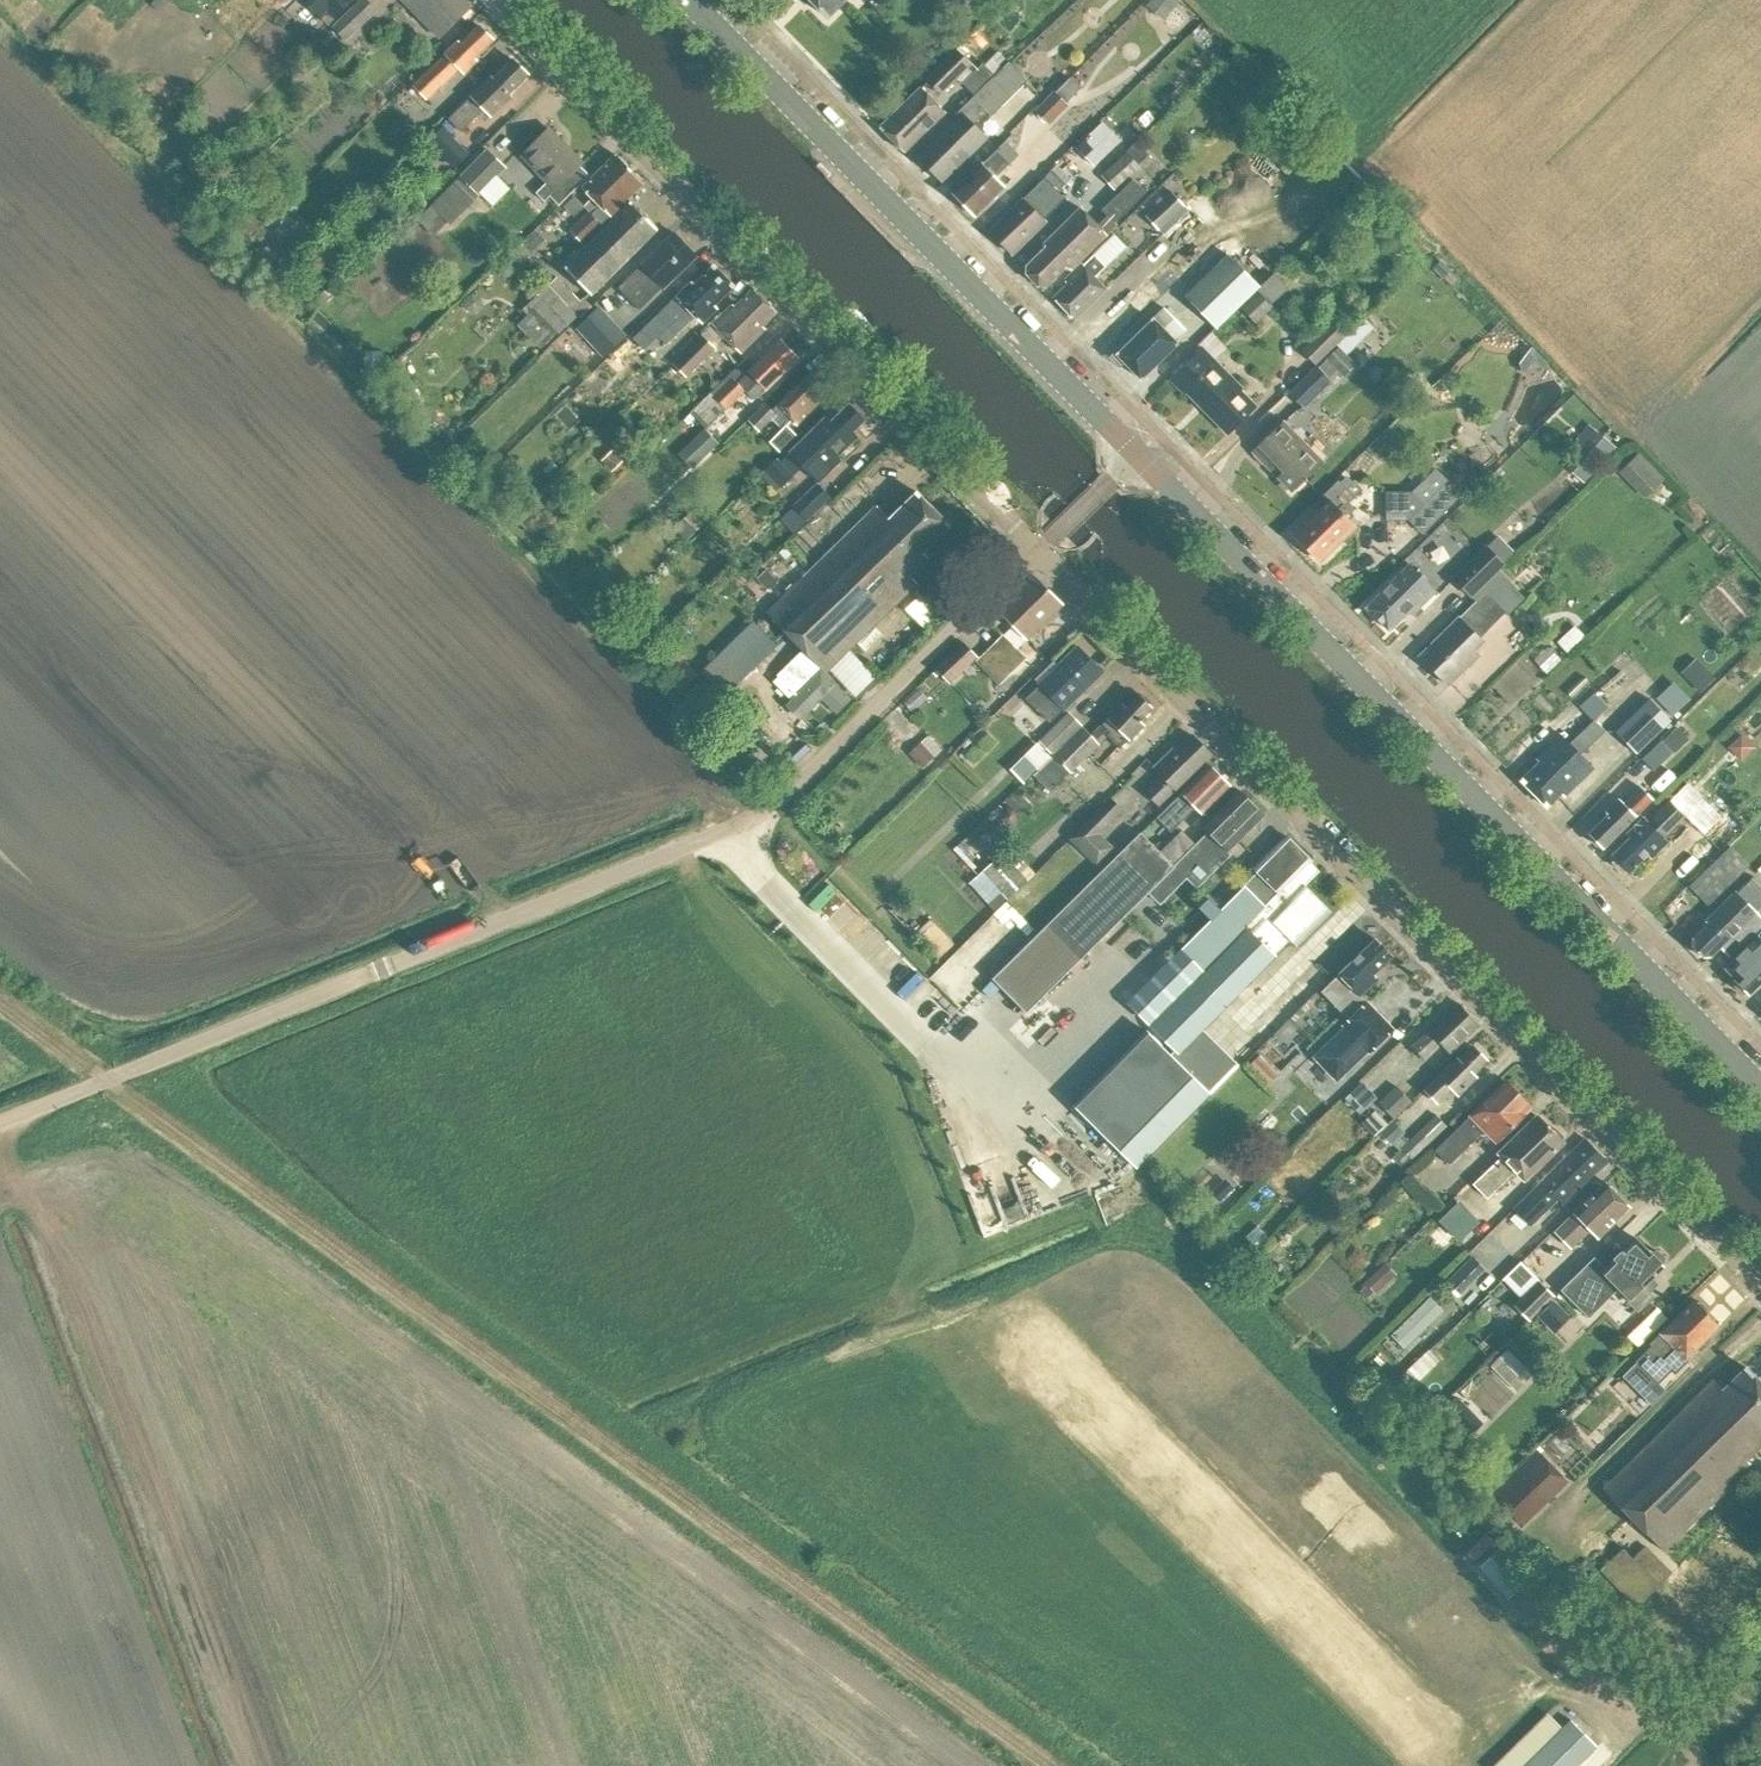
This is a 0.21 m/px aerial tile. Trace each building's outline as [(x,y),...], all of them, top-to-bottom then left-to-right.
[(328,24),(353,0),(305,0),(328,24)] [(377,13),(365,0),(362,0),(332,30),(343,41),(349,36),(351,38),(377,13)] [(471,8),(463,0),(400,0),(438,40),(471,8)] [(828,19),(847,0),(809,0),(828,19)] [(1179,2),(1177,0),(1150,0),(1145,6),(1163,21),(1179,2)] [(476,59),(494,41),(479,27),(463,43),(460,39),(445,53),(446,54),(413,83),(426,98),(459,68),(464,73),(478,61),(476,59)] [(904,153),(944,113),(933,102),(940,95),(941,96),(971,66),(956,51),(926,81),(927,82),(880,129),(904,153)] [(513,98),(509,95),(528,76),(514,61),(495,80),(491,76),(470,97),(471,98),(449,120),(427,143),(439,154),(462,131),(476,117),(482,110),(491,119),(513,98)] [(942,183),(986,139),(973,126),(986,112),(991,117),(1027,81),(1008,63),(972,99),(954,116),(956,118),(917,158),(942,183)] [(974,96),(994,76),(982,65),(962,84),(974,96)] [(1035,111),(1050,125),(1069,106),(1067,104),(1081,89),(1070,78),(1056,93),(1054,91),(1035,111)] [(539,192),(549,202),(553,197),(561,205),(589,177),(580,167),(583,164),(549,130),(521,157),(547,184),(539,192)] [(1125,151),(1113,138),(1088,163),(1100,176),(1125,151)] [(995,178),(1018,155),(1004,142),(953,194),(975,217),(1004,187),(995,178)] [(1115,191),(1140,167),(1138,166),(1149,156),(1137,143),(1126,153),(1101,176),(1115,191)] [(488,149),(460,177),(480,196),(507,168),(488,149)] [(570,231),(586,247),(605,228),(601,225),(644,184),(616,156),(582,189),(591,198),(583,206),(589,212),(570,231)] [(1038,218),(1057,199),(1040,182),(989,233),(1011,256),(1044,223),(1038,218)] [(1041,246),(1044,249),(1026,267),(1026,275),(1038,287),(1045,287),(1063,270),(1070,273),(1106,237),(1117,226),(1115,225),(1145,195),(1132,182),(1101,211),(1107,217),(1097,227),(1079,209),(1041,246)] [(477,201),(458,183),(436,205),(455,224),(477,201)] [(1159,231),(1185,206),(1172,192),(1146,217),(1159,231)] [(590,296),(658,230),(631,203),(605,228),(586,247),(564,269),(590,296)] [(675,234),(618,288),(639,311),(696,257),(675,234)] [(1240,250),(1251,261),(1260,252),(1249,241),(1240,250)] [(1052,299),(1074,321),(1106,290),(1095,278),(1105,268),(1094,256),(1083,266),(1081,264),(1063,281),(1067,285),(1052,299)] [(1227,257),(1186,297),(1217,329),(1256,292),(1258,289),(1227,257)] [(1442,261),(1434,269),(1443,278),(1454,289),(1461,282),(1450,271),(1451,270),(1442,261)] [(511,277),(514,268),(507,263),(500,266),(497,273),(504,279),(511,277)] [(734,287),(714,267),(695,286),(691,282),(647,324),(659,337),(675,322),(682,330),(696,317),(703,324),(718,310),(715,306),(734,287)] [(1273,274),(1258,289),(1256,292),(1257,293),(1270,306),(1287,289),(1273,274)] [(534,309),(518,325),(541,349),(557,333),(560,335),(578,316),(580,318),(593,306),(584,298),(581,301),(574,294),(565,302),(548,285),(529,304),(534,309)] [(777,313),(754,290),(736,308),(733,305),(713,325),(741,354),(766,330),(763,327),(777,313)] [(1272,308),(1270,306),(1257,293),(1241,310),(1256,325),(1272,308)] [(483,309),(482,298),(472,294),(464,300),(465,310),(474,314),(483,309)] [(628,336),(600,306),(576,329),(604,358),(628,336)] [(1140,380),(1178,344),(1174,340),(1184,331),(1163,310),(1154,320),(1153,319),(1116,355),(1140,380)] [(1331,321),(1301,351),(1316,365),(1346,335),(1331,321)] [(701,336),(672,364),(686,378),(715,350),(701,336)] [(1214,337),(1170,380),(1182,393),(1185,391),(1226,434),(1254,407),(1238,391),(1240,389),(1213,362),(1226,349),(1214,337)] [(746,358),(710,393),(726,410),(745,392),(754,402),(797,359),(780,342),(755,367),(746,358)] [(1357,365),(1339,347),(1326,359),(1327,360),(1318,368),(1316,366),(1288,394),(1303,410),(1331,383),(1328,380),(1337,370),(1344,377),(1357,365)] [(796,427),(825,398),(820,393),(826,388),(811,373),(771,411),(765,405),(748,422),(759,433),(776,416),(780,411),(796,427)] [(726,410),(710,393),(689,414),(706,430),(726,410)] [(798,464),(818,484),(840,462),(836,458),(851,443),(846,439),(863,421),(862,421),(862,415),(863,414),(855,405),(854,406),(848,407),(847,406),(830,423),(826,418),(781,463),(778,460),(765,474),(783,491),(796,478),(790,472),(798,464)] [(1323,463),(1282,421),(1251,452),(1268,470),(1292,494),(1316,470),(1323,463)] [(780,453),(797,436),(787,425),(769,443),(780,453)] [(1612,432),(1578,468),(1590,479),(1624,444),(1612,432)] [(612,472),(622,463),(611,452),(601,461),(612,472)] [(614,524),(670,469),(655,454),(599,509),(614,524)] [(1644,500),(1661,483),(1635,457),(1618,474),(1644,500)] [(1433,473),(1411,495),(1436,520),(1458,498),(1433,473)] [(808,522),(832,498),(817,483),(793,507),(808,522)] [(949,526),(916,493),(888,520),(875,507),(766,613),(821,669),(825,673),(917,584),(910,577),(929,559),(922,553),(949,526)] [(1345,545),(1359,531),(1348,520),(1353,516),(1343,505),(1338,510),(1330,502),(1295,536),(1321,562),(1339,544),(1345,545)] [(686,542),(703,525),(690,513),(674,529),(686,542)] [(1486,545),(1452,579),(1472,599),(1514,557),(1495,538),(1487,546),(1486,545)] [(1436,593),(1409,566),(1366,609),(1389,632),(1407,613),(1412,618),(1436,593)] [(776,585),(776,580),(766,570),(757,580),(767,590),(772,589),(776,585)] [(1033,576),(998,611),(1026,640),(1062,604),(1033,576)] [(1479,638),(1505,612),(1485,592),(1458,618),(1418,657),(1448,686),(1478,656),(1473,651),(1482,642),(1479,638)] [(927,622),(937,611),(929,603),(919,613),(927,622)] [(708,666),(733,691),(785,641),(760,616),(708,666)] [(1003,665),(1016,652),(1002,637),(988,650),(1003,665)] [(950,685),(978,657),(962,641),(934,669),(950,685)] [(1062,711),(1101,672),(1077,647),(1038,686),(1062,711)] [(686,687),(699,675),(681,656),(668,669),(686,687)] [(1700,693),(1715,678),(1696,659),(1681,674),(1700,693)] [(837,715),(852,700),(825,673),(821,669),(786,706),(801,721),(821,700),(837,715)] [(1663,694),(1679,711),(1696,695),(1679,678),(1663,694)] [(1599,717),(1614,703),(1600,688),(1585,702),(1599,717)] [(1071,774),(1099,745),(1108,737),(1119,748),(1128,739),(1129,739),(1142,725),(1138,721),(1150,708),(1149,703),(1143,697),(1138,696),(1126,709),(1120,703),(1090,736),(1082,728),(1039,771),(1055,786),(1068,772),(1071,774)] [(1615,733),(1637,755),(1671,722),(1649,700),(1615,733)] [(1068,714),(1039,743),(1050,755),(1080,725),(1068,714)] [(1540,763),(1521,781),(1546,806),(1560,792),(1564,796),(1591,769),(1580,758),(1606,732),(1595,721),(1569,746),(1559,737),(1536,759),(1540,763)] [(1689,740),(1677,728),(1663,742),(1675,754),(1689,740)] [(1158,809),(1211,756),(1191,735),(1176,751),(1172,748),(1151,769),(1159,777),(1143,793),(1158,809)] [(923,769),(934,758),(920,744),(908,755),(923,769)] [(1024,757),(1011,770),(1023,782),(1036,769),(1024,757)] [(1201,814),(1229,787),(1226,783),(1226,780),(1222,776),(1218,776),(1208,766),(1156,818),(1170,833),(1195,809),(1200,814),(1201,814)] [(1607,816),(1589,834),(1591,837),(1591,841),(1596,847),(1601,846),(1603,849),(1652,800),(1640,788),(1623,805),(1618,800),(1605,813),(1607,816)] [(1230,847),(1228,845),(1233,840),(1235,842),(1263,815),(1240,791),(1203,828),(1206,832),(1194,844),(1161,876),(1162,877),(1170,885),(1197,858),(1211,872),(1229,854),(1226,851),(1230,847)] [(1703,792),(1685,811),(1706,831),(1724,813),(1703,792)] [(1100,834),(1122,811),(1110,799),(1086,824),(1098,836),(1100,834)] [(1662,838),(1684,817),(1671,803),(1649,824),(1644,819),(1628,835),(1631,838),(1612,856),(1613,856),(1613,863),(1621,872),(1622,871),(1628,871),(1629,872),(1647,854),(1651,858),(1666,842),(1662,838)] [(1006,826),(1014,826),(1019,821),(1019,813),(1014,808),(1006,808),(1001,813),(1001,821),(1006,826)] [(1100,834),(1098,836),(1086,824),(1071,839),(1097,865),(1114,848),(1100,834)] [(1113,928),(1148,894),(1146,892),(1162,877),(1161,876),(1194,844),(1181,831),(1159,852),(1140,833),(992,980),(1026,1014),(1113,928)] [(1273,957),(1289,940),(1296,946),(1329,913),(1303,887),(1315,874),(1306,865),(1310,861),(1284,836),(1250,871),(1253,874),(1239,888),(1241,890),(1176,955),(1199,978),(1195,983),(1193,981),(1147,1028),(1177,1058),(1173,1062),(1210,1097),(1240,1066),(1203,1031),(1274,959),(1273,957)] [(1027,880),(1003,853),(970,883),(994,910),(1027,880)] [(1735,891),(1707,919),(1708,924),(1692,940),(1692,947),(1702,958),(1709,958),(1719,949),(1729,959),(1760,928),(1760,890),(1751,880),(1737,894),(1735,891)] [(1360,953),(1376,937),(1359,919),(1331,946),(1333,948),(1324,957),(1335,968),(1356,948),(1360,953)] [(937,960),(953,945),(930,920),(914,935),(937,960)] [(1725,969),(1734,979),(1734,980),(1735,981),(1735,986),(1734,987),(1741,994),(1743,993),(1747,993),(1749,995),(1760,983),(1760,934),(1725,969)] [(1368,1051),(1369,1053),(1394,1030),(1362,997),(1378,981),(1372,975),(1391,956),(1374,939),(1321,992),(1349,1020),(1342,1026),(1344,1028),(1317,1054),(1340,1078),(1368,1051)] [(1447,1053),(1478,1026),(1458,1004),(1410,1047),(1422,1061),(1439,1045),(1447,1053)] [(1205,1105),(1145,1043),(1078,1111),(1138,1172),(1205,1105)] [(1456,1058),(1422,1090),(1437,1105),(1451,1091),(1457,1097),(1476,1079),(1472,1074),(1486,1061),(1472,1047),(1457,1060),(1456,1058)] [(1267,1087),(1280,1074),(1259,1055),(1247,1068),(1267,1087)] [(1494,1143),(1530,1108),(1504,1082),(1434,1150),(1448,1165),(1478,1135),(1486,1143),(1489,1139),(1494,1143)] [(1394,1118),(1411,1102),(1396,1086),(1379,1103),(1394,1118)] [(1374,1111),(1362,1124),(1374,1137),(1387,1124),(1374,1111)] [(1437,1115),(1401,1148),(1412,1160),(1448,1126),(1437,1115)] [(1523,1183),(1562,1143),(1535,1116),(1495,1156),(1499,1160),(1472,1187),(1487,1201),(1514,1174),(1523,1183)] [(1392,1145),(1405,1133),(1392,1120),(1379,1133),(1392,1145)] [(1558,1199),(1562,1204),(1606,1162),(1584,1139),(1550,1171),(1550,1172),(1540,1181),(1511,1207),(1529,1226),(1558,1199)] [(1220,1204),(1234,1190),(1224,1180),(1210,1193),(1220,1204)] [(1628,1208),(1607,1187),(1604,1183),(1572,1215),(1573,1215),(1554,1234),(1571,1251),(1589,1232),(1597,1239),(1628,1208)] [(1466,1197),(1445,1217),(1466,1238),(1486,1218),(1466,1197)] [(1651,1278),(1663,1266),(1661,1264),(1662,1260),(1664,1259),(1656,1251),(1656,1252),(1650,1253),(1648,1251),(1647,1252),(1634,1238),(1603,1268),(1593,1258),(1560,1289),(1585,1318),(1614,1290),(1636,1313),(1653,1297),(1649,1293),(1657,1285),(1651,1278)] [(1374,1294),(1396,1275),(1385,1263),(1364,1282),(1374,1294)] [(1458,1298),(1476,1279),(1462,1266),(1444,1285),(1458,1298)] [(1275,1288),(1284,1278),(1276,1270),(1266,1280),(1275,1288)] [(1527,1318),(1551,1295),(1537,1280),(1513,1303),(1527,1318)] [(1685,1358),(1713,1331),(1713,1324),(1692,1302),(1649,1344),(1651,1346),(1635,1361),(1657,1384),(1670,1371),(1674,1374),(1688,1361),(1685,1358)] [(1431,1348),(1412,1367),(1423,1377),(1441,1358),(1431,1348)] [(1515,1391),(1531,1375),(1506,1350),(1490,1366),(1515,1391)] [(1745,1368),(1722,1391),(1713,1381),(1602,1489),(1664,1552),(1734,1483),(1732,1482),(1749,1465),(1746,1462),(1760,1447),(1760,1384),(1745,1368)] [(1407,1390),(1417,1381),(1408,1371),(1398,1380),(1407,1390)] [(1482,1424),(1463,1405),(1478,1390),(1471,1382),(1456,1398),(1440,1412),(1467,1439),(1482,1424)] [(1403,1431),(1413,1421),(1402,1409),(1391,1420),(1403,1431)] [(1520,1466),(1488,1498),(1509,1520),(1542,1488),(1520,1466)] [(1533,1577),(1502,1543),(1476,1567),(1506,1601),(1533,1577)] [(1636,1608),(1671,1574),(1645,1547),(1632,1559),(1622,1549),(1600,1571),(1636,1608)] [(1598,1746),(1572,1720),(1525,1765),(1577,1765),(1598,1746)]
